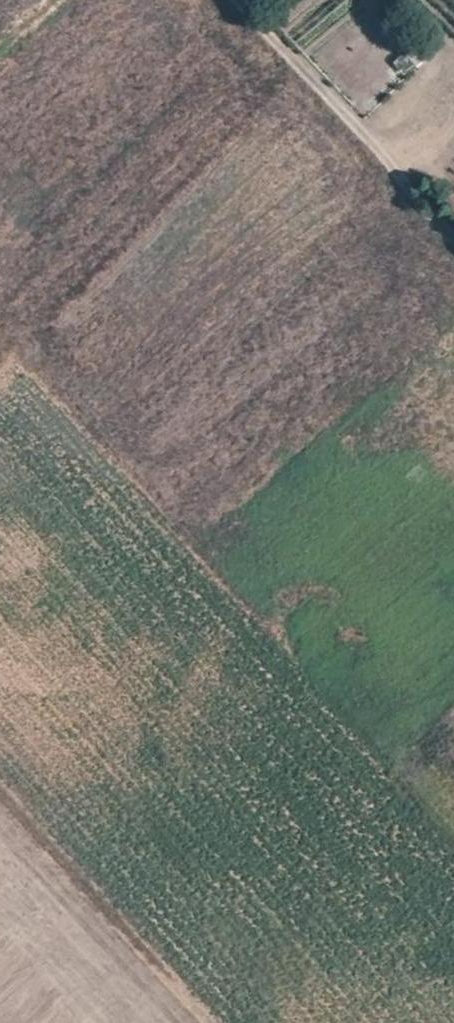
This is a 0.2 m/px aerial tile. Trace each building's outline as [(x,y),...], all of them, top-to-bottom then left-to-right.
[(411,74),(426,59),(414,45),(399,60),(410,74),(411,74)]
